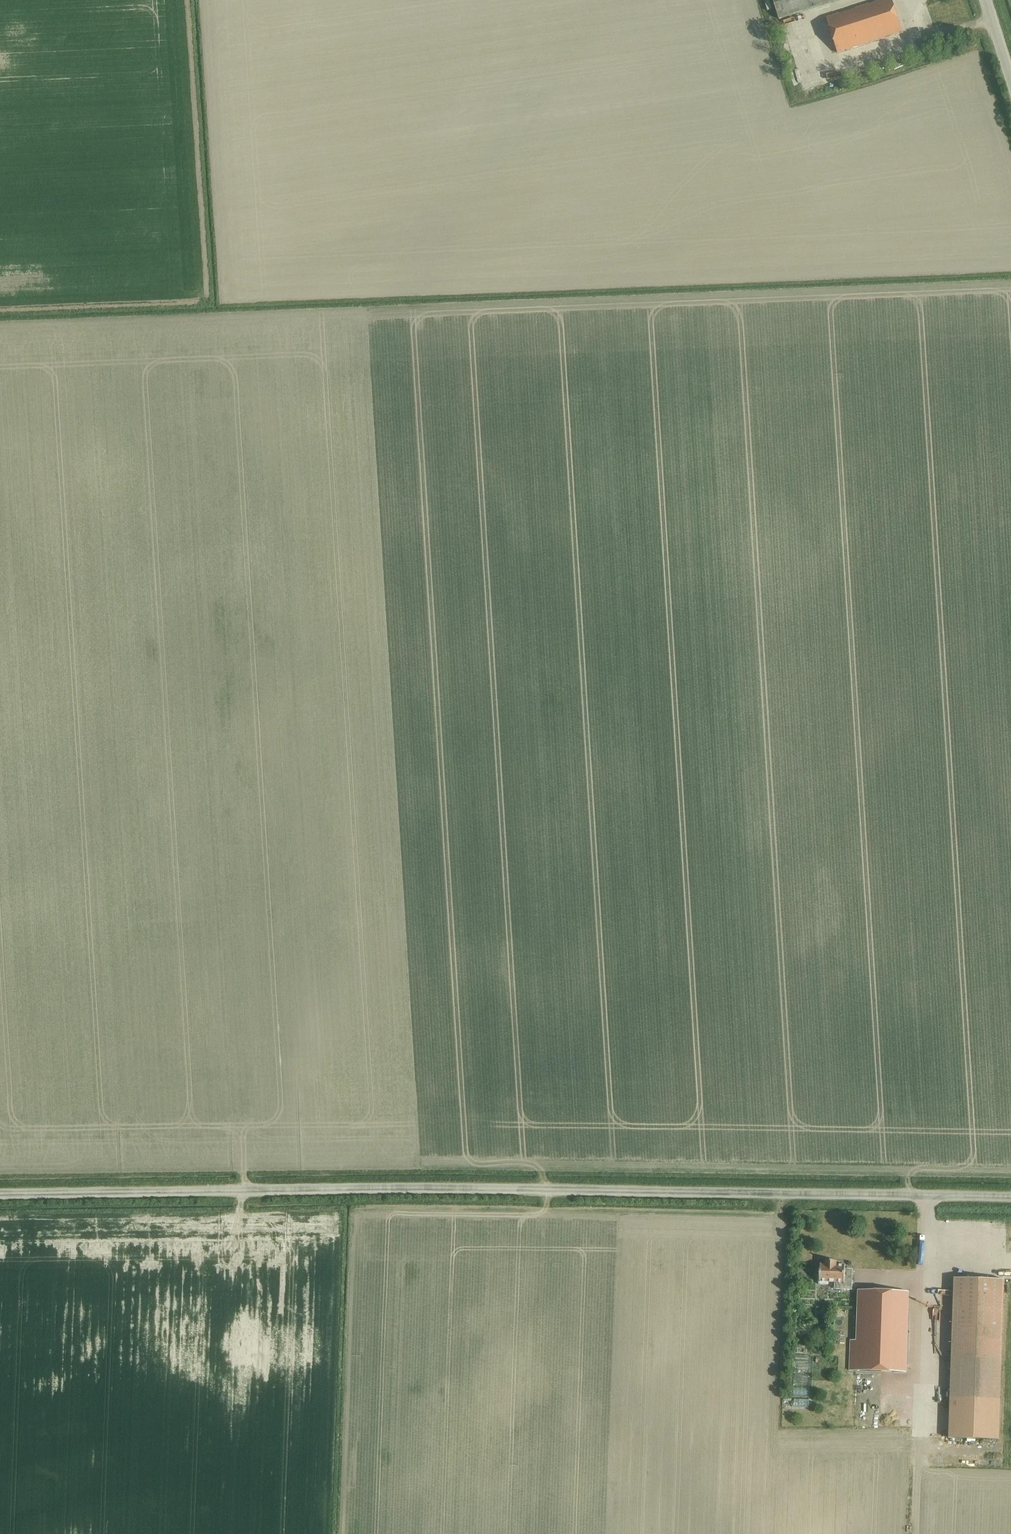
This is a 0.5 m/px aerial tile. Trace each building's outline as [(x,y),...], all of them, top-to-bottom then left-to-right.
[(779,20),(838,0),(773,0),(779,20)] [(838,53),(902,33),(892,0),(882,0),(826,18),(838,53)] [(891,44),(882,47),(885,54),(894,51),(891,44)] [(845,1265),(836,1265),(836,1261),(824,1261),(824,1264),(819,1264),(818,1284),(829,1285),(829,1282),(841,1283),(841,1289),(852,1289),(852,1269),(845,1269),(845,1265)] [(954,1278),(950,1399),(1000,1401),(1003,1280),(954,1278)] [(849,1371),(906,1372),(909,1291),(858,1290),(856,1357),(850,1357),(849,1371)]
